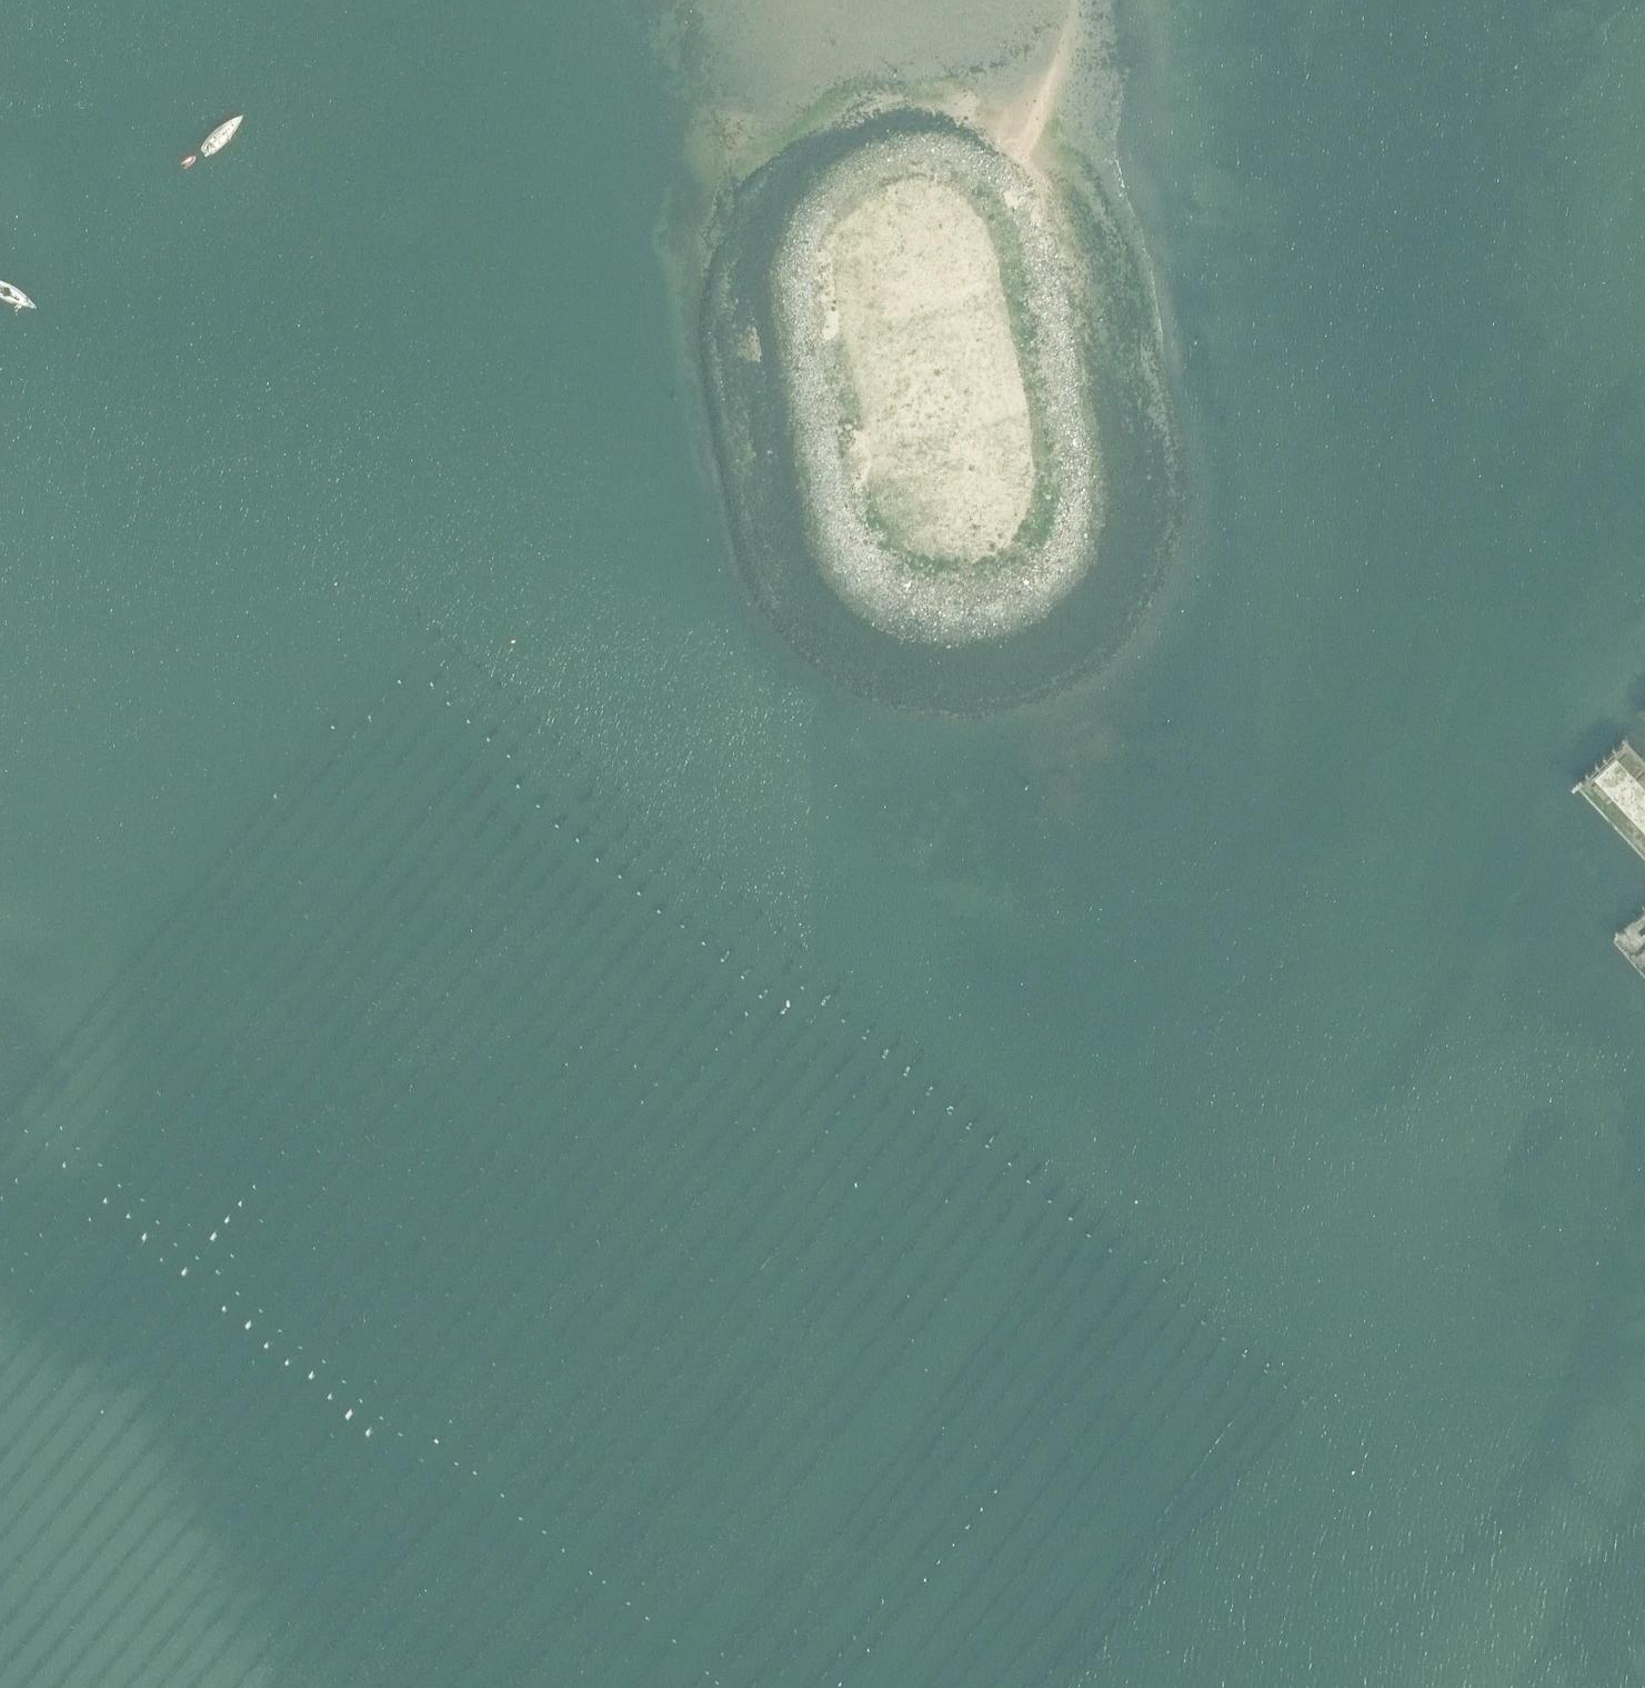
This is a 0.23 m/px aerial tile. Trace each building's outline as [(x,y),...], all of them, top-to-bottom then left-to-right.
[(1626,742),(1579,789),(1644,856),(1644,762),(1626,742)]
